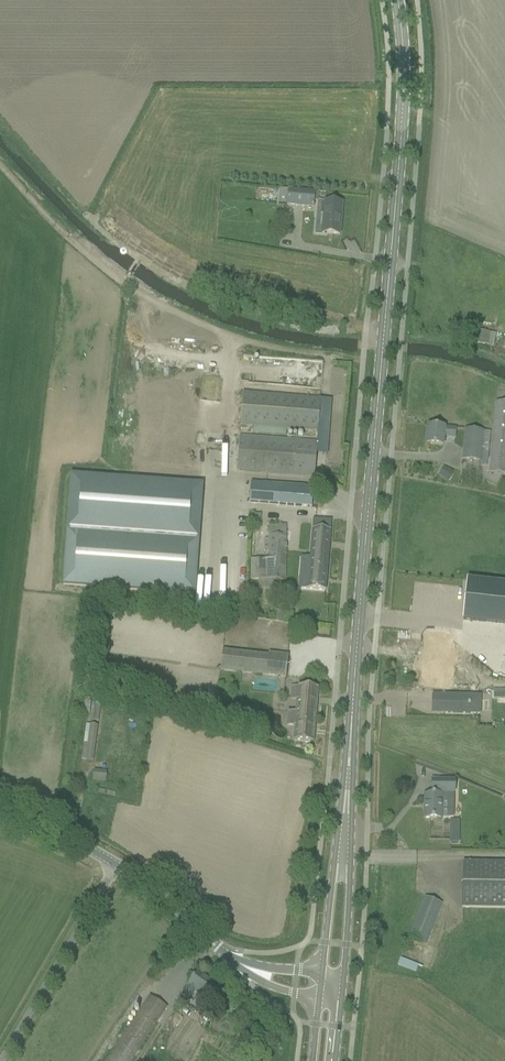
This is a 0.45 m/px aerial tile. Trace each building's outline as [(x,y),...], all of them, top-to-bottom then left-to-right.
[(279,204),(313,207),(315,192),(280,189),(279,204)] [(318,201),(315,233),(322,234),(328,234),(339,235),(342,203),(331,202),(325,202),(318,201)] [(477,344),(494,346),(496,334),(479,331),(477,344)] [(243,393),(240,426),(253,427),(286,429),(306,431),(317,432),(320,399),(309,398),(243,393)] [(490,473),(504,474),(504,404),(496,403),(490,473)] [(427,445),(443,446),(444,437),(455,438),(456,429),(444,428),(428,426),(427,445)] [(465,431),(462,460),(480,462),(488,462),(491,433),(482,432),(465,431)] [(237,471),(314,477),(316,443),(239,437),(237,471)] [(443,467),(438,476),(448,481),(453,472),(443,467)] [(71,477),(63,586),(194,595),(202,486),(71,477)] [(246,484),(245,503),(309,505),(310,486),(246,484)] [(300,576),(299,589),(325,591),(331,521),(313,520),(310,558),(308,576),(300,575),(300,576)] [(250,559),(250,580),(267,581),(285,581),(286,537),(277,536),(278,526),(269,526),(268,536),(268,560),(250,559)] [(237,584),(238,562),(229,562),(229,567),(221,566),(220,596),(229,596),(229,584),(237,584)] [(203,575),(203,604),(212,604),(212,575),(203,575)] [(463,620),(504,625),(504,585),(467,581),(463,620)] [(424,647),(426,647),(423,684),(442,686),(443,672),(453,673),(454,660),(444,659),(445,648),(446,648),(448,632),(426,630),(424,647)] [(489,640),(489,686),(504,686),(504,681),(504,640),(489,640)] [(220,671),(286,678),(288,656),(269,654),(269,655),(223,651),(220,671)] [(288,712),(287,726),(295,726),(294,741),(302,741),(313,742),(317,688),(299,687),(298,701),(296,700),(295,713),(290,712),(288,712)] [(494,699),(504,699),(504,690),(494,690),(494,699)] [(446,696),(445,714),(479,714),(480,697),(446,696)] [(82,759),(94,760),(98,726),(86,725),(82,759)] [(92,780),(105,782),(107,772),(94,770),(92,780)] [(424,819),(442,819),(442,818),(453,818),(454,793),(455,793),(455,782),(432,781),(431,793),(432,793),(432,795),(425,795),(424,819)] [(504,909),(504,863),(463,863),(462,908),(504,909)] [(408,939),(426,945),(442,904),(425,897),(408,939)] [(415,971),(417,964),(398,959),(397,966),(415,971)] [(188,987),(182,996),(190,1002),(196,992),(207,1000),(204,1003),(220,1014),(227,1003),(214,994),(219,987),(198,972),(188,987)] [(166,1008),(149,997),(107,1060),(131,1060),(166,1008)] [(164,1027),(173,1033),(182,1018),(173,1012),(164,1027)] [(149,1058),(154,1060),(161,1050),(156,1047),(149,1058)]
